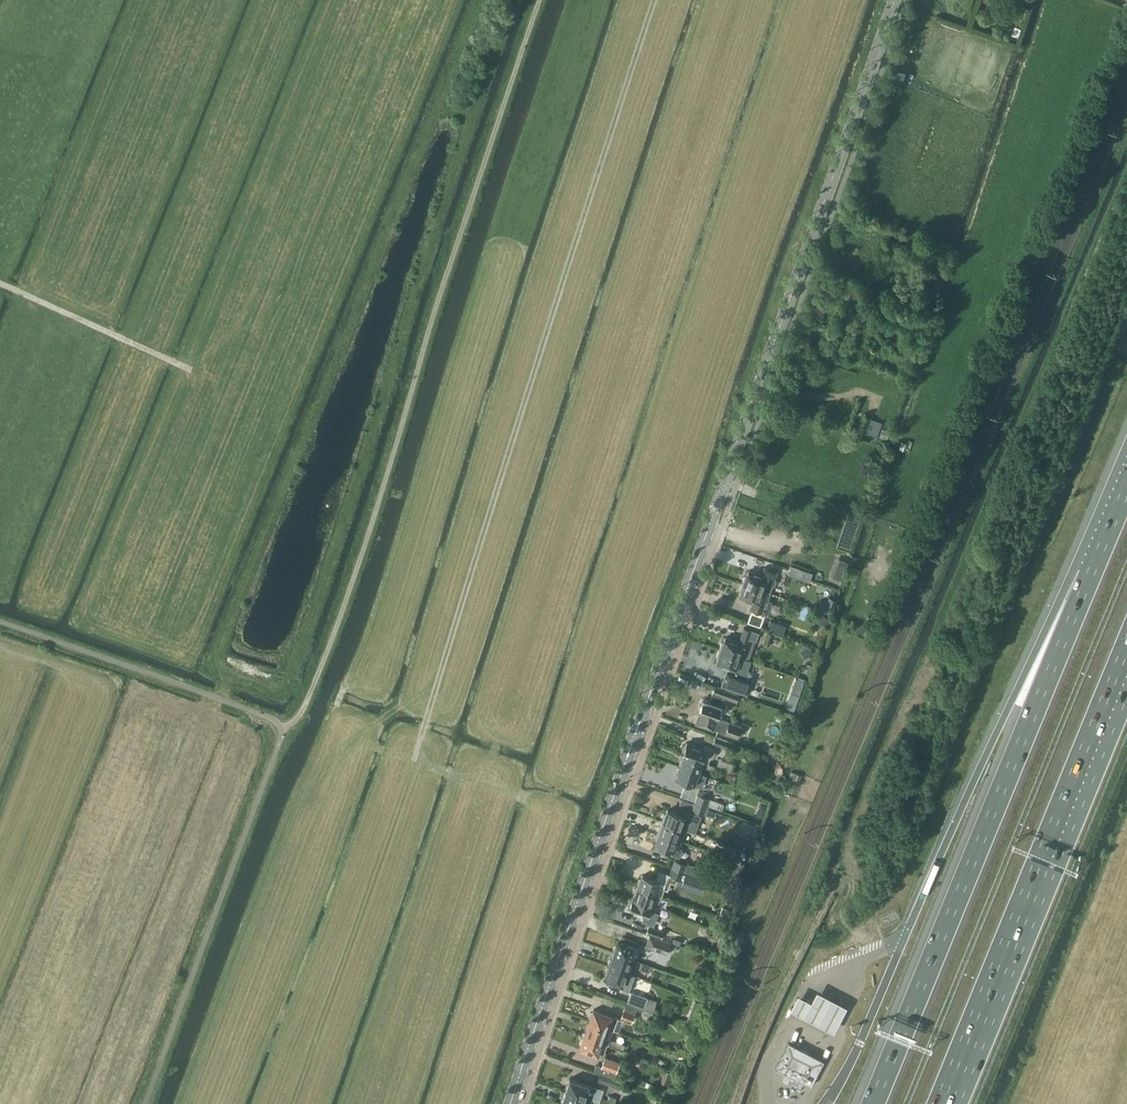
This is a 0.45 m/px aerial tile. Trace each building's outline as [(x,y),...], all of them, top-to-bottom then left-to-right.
[(868,418),(862,436),(876,441),(882,423),(868,418)] [(842,579),(846,568),(835,563),(830,575),(842,579)] [(762,575),(748,570),(744,583),(771,593),(770,592),(773,586),(775,585),(776,580),(775,578),(778,571),(765,567),(762,575)] [(750,609),(762,613),(768,615),(773,601),(768,599),(771,593),(744,583),(739,596),(753,601),(750,609)] [(820,600),(817,609),(833,615),(836,605),(838,599),(829,596),(827,602),(820,600)] [(725,637),(720,650),(741,657),(743,650),(745,650),(749,638),(756,640),(759,632),(744,627),(739,642),(725,637)] [(747,659),(741,657),(720,650),(716,663),(735,670),(735,669),(743,671),(747,659)] [(710,701),(703,698),(698,712),(699,712),(695,723),(714,730),(715,729),(738,738),(742,726),(717,718),(721,707),(722,707),(723,705),(722,704),(724,697),(737,702),(740,694),(733,692),(732,692),(727,690),(715,686),(710,701)] [(726,747),(730,748),(734,749),(736,742),(706,732),(704,738),(706,740),(713,742),(713,743),(726,747)] [(684,755),(704,762),(708,764),(709,764),(709,763),(710,758),(713,758),(716,750),(713,746),(705,744),(704,748),(687,742),(683,755),(684,755)] [(704,762),(684,755),(680,766),(700,774),(704,762)] [(700,774),(680,766),(676,777),(699,785),(701,779),(698,778),(700,774)] [(697,795),(695,802),(707,806),(708,805),(720,810),(722,803),(697,795)] [(695,802),(692,809),(705,814),(715,817),(717,811),(707,808),(707,806),(695,802)] [(670,810),(668,808),(663,821),(686,829),(690,817),(670,810)] [(659,833),(682,841),(686,829),(663,821),(659,833)] [(659,849),(670,853),(679,857),(681,855),(683,850),(682,848),(680,847),(682,841),(659,833),(655,844),(660,846),(659,849)] [(684,872),(685,871),(697,875),(701,877),(703,873),(701,872),(703,868),(690,864),(688,864),(674,860),(672,867),(684,872)] [(738,872),(748,875),(751,865),(741,862),(738,872)] [(656,879),(642,874),(638,886),(661,894),(663,888),(668,890),(671,882),(676,884),(678,879),(682,880),(684,872),(672,867),(670,873),(659,870),(656,879)] [(681,887),(701,893),(706,879),(686,872),(681,887)] [(634,896),(633,896),(633,897),(657,906),(661,894),(638,886),(634,896)] [(648,916),(652,918),(652,919),(655,920),(658,913),(655,912),(657,906),(633,897),(628,909),(648,916)] [(719,917),(730,920),(733,909),(723,906),(719,917)] [(649,934),(661,939),(664,931),(662,930),(649,925),(647,932),(650,934),(649,934)] [(645,946),(667,954),(671,942),(661,939),(649,934),(645,946)] [(622,940),(619,938),(614,952),(635,959),(639,948),(637,947),(638,945),(635,944),(636,941),(623,936),(622,940)] [(635,959),(614,952),(609,966),(630,974),(630,973),(635,959)] [(642,962),(639,969),(649,972),(652,965),(642,962)] [(614,982),(624,985),(623,989),(629,992),(635,975),(630,973),(630,974),(609,966),(605,978),(608,979),(607,982),(613,984),(614,982)] [(644,1010),(646,1010),(645,1013),(650,1015),(651,1012),(653,1013),(656,1006),(658,1001),(631,991),(627,1002),(645,1008),(644,1010)] [(798,995),(791,1010),(834,1032),(847,1007),(817,992),(812,1002),(798,995)] [(625,1010),(624,1010),(621,1017),(633,1021),(636,1014),(634,1013),(636,1007),(627,1004),(625,1010)] [(610,1028),(614,1030),(619,1032),(624,1020),(618,1018),(618,1017),(594,1008),(589,1021),(610,1028)] [(625,1044),(610,1039),(614,1030),(610,1028),(589,1021),(584,1035),(608,1044),(609,1044),(615,1046),(623,1049),(625,1044)] [(584,1035),(579,1047),(604,1056),(606,1050),(605,1050),(608,1044),(584,1035)] [(823,1062),(788,1044),(776,1067),(811,1086),(823,1062)] [(613,1076),(618,1062),(607,1058),(602,1072),(613,1076)] [(620,1089),(623,1081),(600,1073),(597,1081),(620,1089)] [(593,1099),(597,1087),(570,1078),(566,1090),(586,1097),(593,1099)] [(586,1097),(566,1090),(562,1103),(567,1103),(583,1103),(586,1097)] [(610,1095),(608,1099),(601,1097),(600,1101),(607,1103),(614,1103),(616,1097),(610,1095)]
